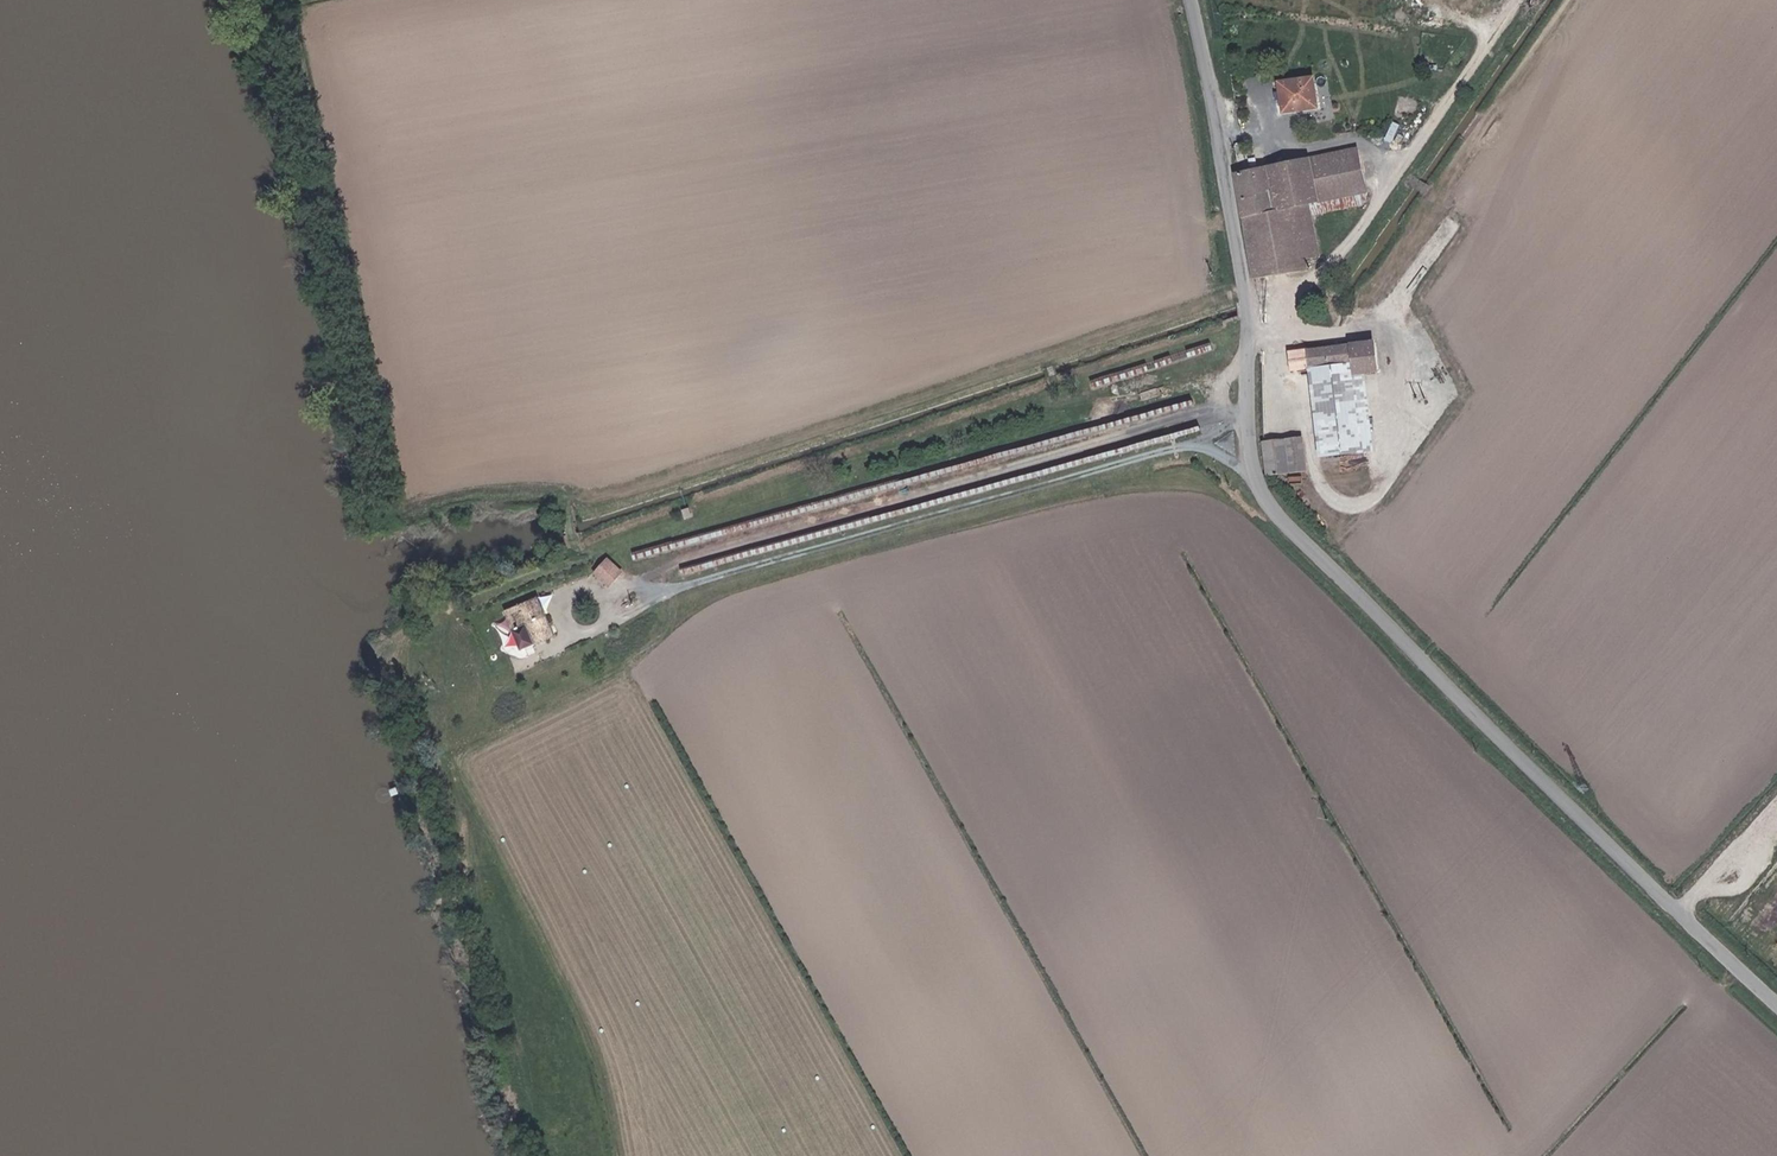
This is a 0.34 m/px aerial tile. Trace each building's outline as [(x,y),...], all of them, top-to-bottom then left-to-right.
[(1276,79),(1281,107),(1281,110),(1310,105),(1314,105),(1309,75),(1276,79)] [(1253,277),(1260,276),(1306,265),(1304,253),(1322,250),(1311,198),(1366,187),(1355,145),(1232,170),(1253,277)] [(1364,372),(1373,371),(1386,370),(1382,339),(1297,349),(1300,370),(1363,362),(1364,372)] [(1363,362),(1319,368),(1329,455),(1382,449),(1373,371),(1364,372),(1363,362)] [(1267,437),(1270,472),(1306,469),(1303,434),(1267,437)] [(611,556),(596,572),(612,587),(627,572),(611,556)] [(546,596),(507,610),(511,619),(509,619),(521,652),(561,638),(546,596)]
